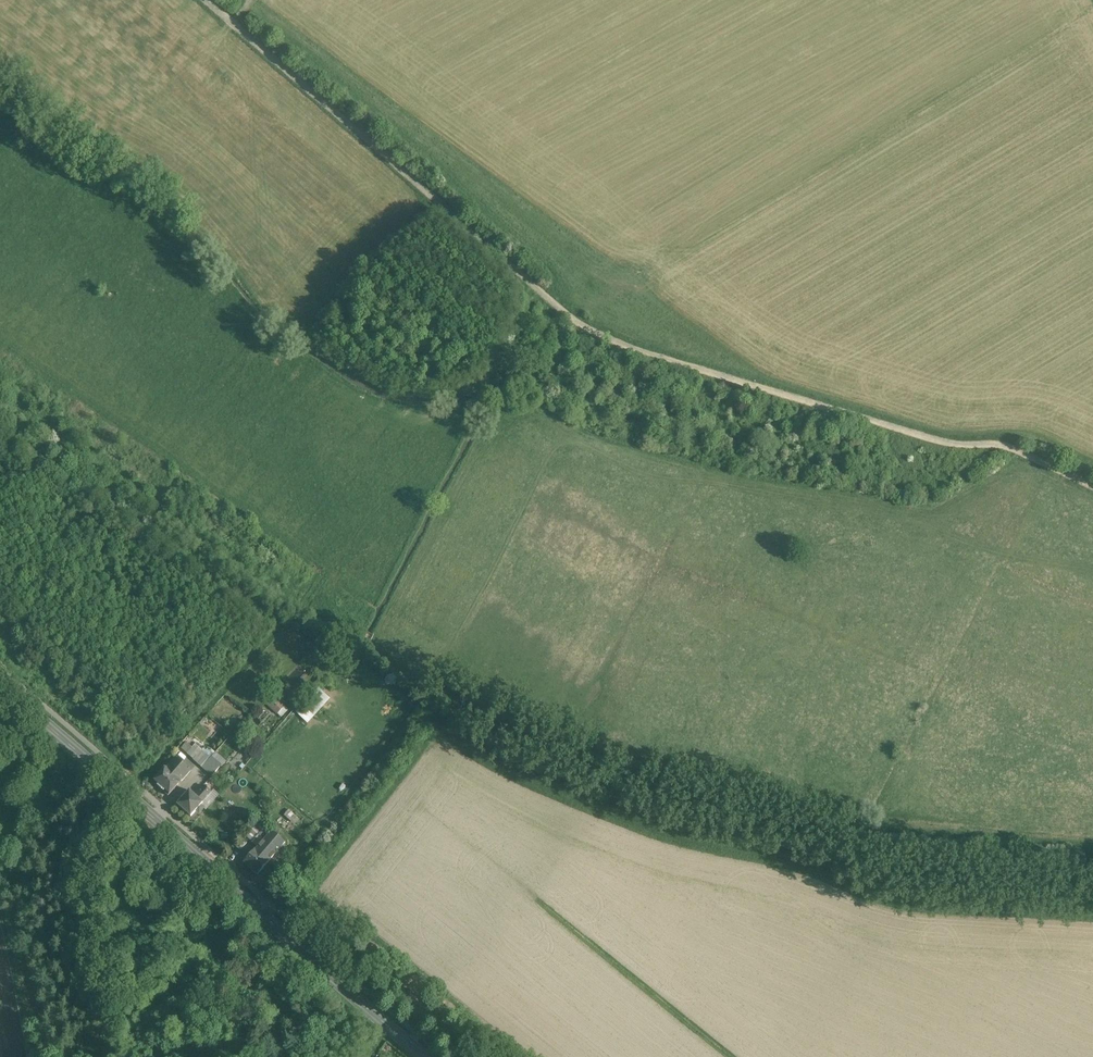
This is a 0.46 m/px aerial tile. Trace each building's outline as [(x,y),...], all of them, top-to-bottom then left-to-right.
[(311,690),(302,682),(290,696),(299,704),(311,690)] [(318,688),(301,705),(312,716),(329,698),(318,688)] [(250,708),(233,695),(229,700),(245,714),(250,708)] [(280,703),(274,697),(268,704),(274,710),(280,703)] [(228,706),(226,708),(223,706),(217,713),(228,722),(233,714),(232,713),(233,711),(228,706)] [(239,716),(234,723),(232,721),(236,716),(233,714),(228,722),(237,729),(244,720),(239,716)] [(192,747),(186,742),(181,748),(187,753),(192,747)] [(192,747),(187,753),(194,758),(202,749),(195,744),(192,747)] [(211,757),(202,749),(194,758),(203,767),(211,757)] [(176,757),(153,782),(169,796),(191,771),(190,769),(184,764),(176,757)] [(221,766),(211,757),(203,767),(212,776),(221,766)] [(194,765),(188,759),(184,764),(190,769),(194,765)] [(190,791),(178,805),(190,816),(211,793),(204,786),(195,796),(190,791)] [(299,819),(289,809),(286,813),(296,823),(299,819)] [(282,815),(276,822),(280,825),(286,819),(282,815)] [(260,820),(246,836),(253,842),(261,833),(267,826),(260,820)] [(267,826),(261,833),(266,837),(258,846),(244,863),(258,875),(286,842),(267,826)] [(261,833),(253,842),(258,846),(266,837),(261,833)]
